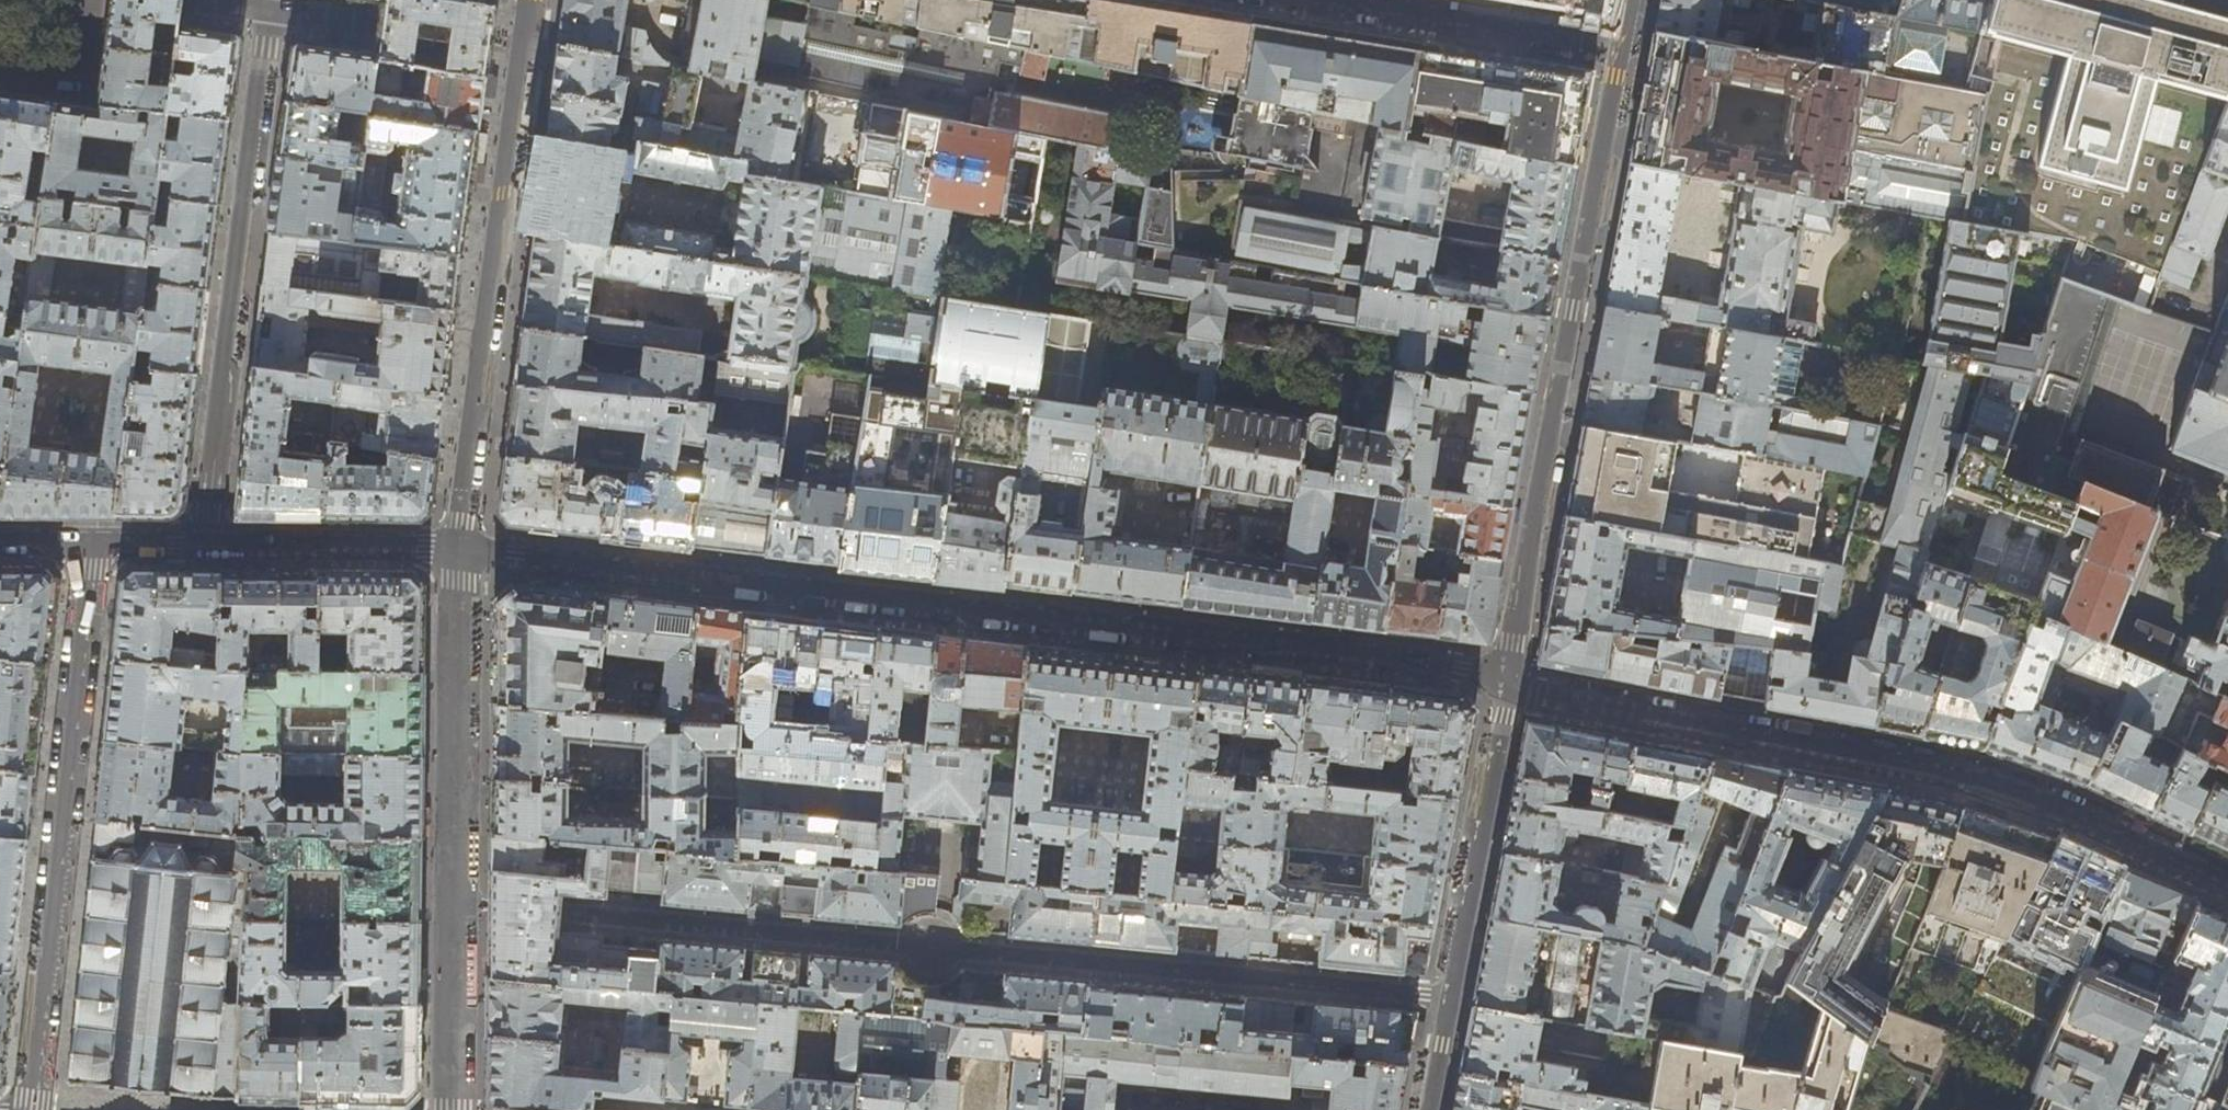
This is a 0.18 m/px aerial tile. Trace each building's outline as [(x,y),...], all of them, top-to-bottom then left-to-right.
[(110,19),(107,46),(152,52),(156,18),(180,21),(183,0),(113,0),(110,19)] [(454,0),(386,0),(384,0),(382,20),(381,27),(380,34),(377,53),(379,53),(378,59),(402,63),(411,64),(487,77),(492,42),(494,23),(496,6),(454,0)] [(564,2),(559,44),(616,55),(673,66),(659,57),(654,52),(649,43),(646,35),(646,31),(621,26),(625,0),(565,0),(564,2)] [(767,0),(685,0),(686,1),(701,4),(688,69),(703,72),(749,81),(753,82),(757,58),(795,65),(793,73),(969,110),(966,123),(1045,138),(1077,144),(1122,153),(1129,117),(992,92),(998,62),(1020,67),(1018,73),(1044,78),(1049,54),(918,26),(916,38),(853,25),(855,13),(809,3),(804,24),(764,17),(767,0)] [(900,22),(918,26),(1049,54),(1079,61),(1088,0),(903,0),(900,22)] [(1159,0),(1088,0),(1079,61),(1202,87),(1238,94),(1252,15),(1160,0),(1159,0)] [(1527,4),(1604,16),(1607,0),(1502,0),(1527,4)] [(1751,0),(1661,0),(1660,3),(1655,32),(1738,47),(1740,33),(1724,30),(1729,2),(1750,5),(1751,0)] [(1895,16),(1809,0),(1807,8),(1819,11),(1810,61),(1965,90),(1981,32),(1895,16)] [(1900,0),(1808,0),(1809,0),(1895,16),(1900,0)] [(1895,16),(1981,32),(1990,0),(1900,0),(1895,16)] [(1981,32),(1965,90),(1986,94),(1963,223),(2075,243),(2076,240),(2163,273),(2227,102),(2227,0),(1990,0),(1981,32)] [(1288,21),(1252,15),(1238,94),(1348,117),(1350,118),(1379,124),(1405,129),(1423,43),(1288,21)] [(180,25),(178,41),(176,55),(168,112),(229,120),(236,75),(241,42),(241,39),(239,36),(237,34),(233,32),(180,25)] [(1635,137),(1631,163),(1680,172),(1716,178),(1837,200),(1951,220),(1963,223),(1986,94),(1965,90),(1810,61),(1738,47),(1655,32),(1647,75),(1635,137)] [(166,39),(164,53),(176,55),(178,41),(166,39)] [(294,47),(293,50),(283,126),(279,156),(363,168),(370,116),(378,59),(379,53),(377,53),(334,47),(303,42),(299,43),(296,44),(294,47)] [(1423,43),(1405,129),(1576,165),(1588,101),(1594,70),(1509,56),(1423,43)] [(612,76),(616,55),(559,44),(558,54),(546,138),(619,150),(628,152),(635,153),(637,141),(749,162),(747,174),(787,181),(803,91),(753,82),(749,81),(738,137),(725,135),(727,124),(693,118),(703,72),(688,69),(673,66),(668,86),(644,81),(636,121),(631,119),(629,128),(618,126),(622,103),(628,104),(631,90),(625,88),(626,78),(612,76)] [(152,52),(107,46),(102,75),(98,105),(168,112),(176,55),(164,53),(152,52)] [(397,97),(402,63),(378,59),(370,116),(480,131),(483,104),(487,77),(411,64),(408,86),(409,88),(424,90),(423,101),(397,97)] [(1238,94),(1202,87),(1198,107),(1234,114),(1227,153),(1251,157),(1249,168),(1267,171),(1268,166),(1294,172),(1295,167),(1300,168),(1320,171),(1307,155),(1312,128),(1343,134),(1348,117),(1238,94)] [(57,100),(0,92),(0,175),(44,182),(47,162),(41,162),(39,169),(31,167),(34,147),(50,150),(57,100)] [(69,189),(69,192),(77,193),(76,202),(120,207),(124,208),(156,212),(158,196),(168,112),(98,105),(98,106),(77,103),(57,100),(50,150),(47,162),(44,182),(42,198),(58,200),(60,187),(69,189)] [(2163,273),(2161,279),(2188,289),(2201,257),(2208,260),(2227,207),(2227,102),(2163,273)] [(1045,138),(966,123),(873,105),(857,193),(947,209),(1030,224),(1045,138)] [(229,120),(168,112),(158,196),(218,204),(224,162),(229,120)] [(472,188),(480,131),(370,116),(363,168),(353,241),(381,244),(463,253),(472,188)] [(1566,221),(1576,165),(1405,129),(1379,124),(1362,216),(1361,223),(1362,223),(1363,217),(1409,224),(1408,231),(1437,237),(1499,248),(1501,248),(1559,259),(1566,221)] [(546,138),(543,137),(537,184),(530,232),(535,233),(932,296),(947,209),(857,193),(787,181),(747,174),(749,162),(637,141),(635,153),(628,152),(627,162),(635,163),(634,172),(721,188),(726,179),(744,182),(732,256),(714,253),(712,238),(624,224),(618,235),(604,233),(619,150),(546,138)] [(1187,337),(1222,342),(1228,308),(1401,335),(1395,369),(1431,375),(1534,391),(1536,379),(1541,355),(1545,332),(1548,317),(1484,306),(1481,320),(1465,318),(1467,303),(1361,283),(1359,298),(1342,296),(1345,280),(1339,279),(1273,267),(1270,283),(1254,280),(1256,264),(1173,249),(1154,246),(1151,260),(1134,257),(1137,243),(1141,218),(1109,212),(1114,181),(1147,187),(1152,158),(1122,153),(1077,144),(1055,284),(1133,296),(1134,293),(1193,301),(1187,337)] [(353,241),(363,168),(279,156),(274,192),(269,233),(353,241)] [(1657,315),(1692,321),(1695,301),(1698,289),(1696,287),(1675,283),(1672,297),(1656,294),(1680,172),(1631,163),(1617,234),(1604,306),(1657,315)] [(0,175),(0,221),(38,226),(42,198),(44,182),(0,175)] [(1716,304),(1695,301),(1692,321),(1710,325),(1782,338),(1812,343),(1816,323),(1785,317),(1789,294),(1790,293),(1797,254),(1796,254),(1801,228),(1832,234),(1836,216),(1834,215),(1837,200),(1716,178),(1714,188),(1738,193),(1734,213),(1733,213),(1732,217),(1733,217),(1729,238),(1728,242),(1730,242),(1722,281),(1720,280),(1719,285),(1720,285),(1716,304)] [(1171,191),(1147,187),(1141,218),(1137,243),(1154,246),(1173,249),(1171,191)] [(213,245),(218,204),(158,196),(156,212),(147,282),(208,289),(213,245)] [(20,360),(18,374),(17,386),(0,511),(0,515),(17,515),(94,516),(116,516),(127,428),(129,416),(135,365),(147,282),(156,212),(124,208),(123,214),(133,216),(132,225),(127,229),(121,228),(118,224),(120,207),(76,202),(68,201),(66,208),(76,210),(75,220),(71,222),(65,221),(61,216),(64,200),(58,200),(42,198),(38,226),(33,264),(31,274),(26,315),(20,360)] [(1330,222),(1291,215),(1244,206),(1235,255),(1340,274),(1339,279),(1345,280),(1361,283),(1467,303),(1484,306),(1548,317),(1553,288),(1559,259),(1501,248),(1499,260),(1494,286),(1430,275),(1437,237),(1408,231),(1362,223),(1361,223),(1350,221),(1349,225),(1330,222)] [(1963,223),(1951,220),(1923,363),(1930,364),(1981,373),(2028,382),(2045,336),(2045,335),(2031,332),(2028,345),(1999,340),(2015,259),(2067,268),(2075,243),(1963,223)] [(0,221),(0,311),(8,312),(16,255),(29,257),(28,263),(33,264),(38,226),(0,221)] [(381,244),(353,241),(269,233),(266,261),(263,284),(264,284),(377,299),(381,269),(378,269),(381,244)] [(941,298),(932,296),(535,233),(534,234),(528,286),(523,327),(582,336),(595,339),(597,342),(644,349),(698,356),(702,333),(651,325),(652,324),(637,322),(637,323),(587,315),(592,274),(639,281),(639,284),(691,292),(691,289),(720,293),(736,306),(729,352),(714,358),(720,363),(787,373),(788,366),(791,366),(794,341),(802,338),(806,334),(810,329),(812,323),(812,318),(811,312),(806,304),(801,301),(849,308),(839,371),(870,375),(928,383),(941,298)] [(460,281),(463,253),(381,244),(378,269),(381,269),(377,299),(456,308),(460,281)] [(20,299),(18,313),(26,315),(31,274),(24,274),(22,283),(21,283),(19,299),(20,299)] [(208,289),(147,282),(135,365),(198,373),(204,329),(208,289)] [(2067,480),(2074,463),(2051,455),(2109,298),(2064,282),(2045,335),(2045,336),(2028,382),(1995,474),(2074,503),(2081,485),(2067,480)] [(451,350),(456,308),(377,299),(264,284),(254,366),(338,378),(445,393),(451,350)] [(1089,321),(941,298),(928,383),(963,388),(983,391),(985,378),(1010,382),(1008,395),(1032,398),(1004,584),(1038,588),(1072,592),(1082,531),(1036,525),(1043,470),(1090,477),(1101,408),(1077,404),(1089,321)] [(1657,315),(1604,306),(1597,339),(1594,357),(1591,374),(1671,388),(1700,393),(1769,405),(1782,338),(1710,325),(1702,374),(1690,372),(1690,370),(1656,364),(1655,366),(1649,365),(1657,315)] [(2225,308),(2214,335),(2194,389),(2227,402),(2227,309),(2225,308)] [(0,311),(0,357),(20,360),(26,315),(18,313),(8,312),(0,311)] [(519,354),(515,384),(669,400),(685,402),(697,403),(704,357),(698,356),(644,349),(641,368),(622,372),(622,377),(578,371),(582,336),(523,327),(519,354)] [(1196,406),(1103,390),(1101,408),(1090,477),(1082,531),(1072,592),(1125,599),(1181,605),(1191,545),(1200,484),(1213,405),(1222,342),(1179,335),(1176,362),(1181,370),(1200,374),(1196,406)] [(1848,349),(1830,346),(1829,353),(1847,356),(1848,349)] [(0,357),(0,511),(17,386),(7,385),(8,373),(18,374),(20,360),(0,357)] [(793,374),(787,373),(720,363),(714,405),(697,403),(685,402),(684,414),(674,475),(702,478),(691,546),(751,553),(765,555),(777,479),(783,438),(712,428),(714,407),(719,407),(721,394),(788,403),(793,374)] [(1981,373),(1930,364),(1881,542),(1898,547),(1898,545),(1926,553),(1944,493),(1981,373)] [(198,373),(135,365),(129,416),(149,419),(148,431),(127,428),(116,516),(154,517),(170,517),(174,515),(178,513),(181,508),(183,505),(191,436),(198,373)] [(335,402),(338,378),(254,366),(252,366),(242,461),(236,514),(235,518),(285,518),(322,519),(329,457),(313,455),(315,436),(295,434),(294,441),(287,440),(289,417),(301,419),(303,397),(335,402)] [(2028,382),(1981,373),(1944,493),(2015,517),(1996,528),(1990,544),(1980,541),(1969,576),(1923,560),(1892,663),(1884,662),(1874,727),(1907,733),(1920,735),(1939,675),(1915,667),(1930,619),(1955,627),(1970,578),(2035,601),(2074,503),(1995,474),(2028,382)] [(1669,399),(1671,388),(1591,374),(1587,397),(1582,424),(1660,438),(1663,424),(1642,420),(1646,397),(1648,396),(1669,399)] [(963,388),(928,383),(870,375),(864,414),(839,564),(838,571),(874,575),(932,581),(945,502),(952,456),(963,388)] [(1534,391),(1431,375),(1429,389),(1420,388),(1413,434),(1404,491),(1513,506),(1524,445),(1534,391)] [(441,424),(445,393),(338,378),(335,402),(330,442),(346,445),(350,445),(436,458),(441,424)] [(668,412),(669,400),(515,384),(511,420),(506,456),(572,464),(577,423),(648,431),(642,472),(651,473),(674,475),(684,414),(668,412)] [(1008,395),(983,391),(963,388),(952,456),(1010,465),(1009,478),(1001,483),(998,503),(1003,510),(1007,511),(1005,523),(953,514),(955,504),(945,502),(932,581),(966,585),(1003,589),(1004,584),(1032,398),(1008,395)] [(2194,389),(2193,389),(2170,449),(2227,470),(2227,402),(2194,389)] [(1769,405),(1700,393),(1691,443),(1826,467),(1854,473),(1865,474),(1878,425),(1769,405)] [(1306,420),(1213,405),(1200,484),(1294,500),(1293,508),(1328,514),(1332,489),(1342,424),(1338,417),(1316,412),(1306,420)] [(807,453),(803,482),(777,479),(765,555),(813,560),(839,564),(864,414),(833,409),(826,455),(807,453)] [(1413,434),(1342,424),(1332,489),(1376,495),(1365,568),(1320,561),(1311,621),(1348,625),(1384,630),(1396,544),(1404,491),(1413,434)] [(1660,438),(1582,424),(1573,470),(1565,515),(1808,560),(1826,467),(1691,443),(1660,438)] [(2142,508),(2156,472),(2157,470),(2082,441),(2074,463),(2067,480),(2081,485),(2142,508)] [(345,465),(346,445),(330,442),(329,457),(322,519),(372,519),(421,520),(429,513),(432,485),(436,458),(350,445),(350,451),(355,452),(355,465),(345,465)] [(575,464),(572,464),(506,456),(502,486),(499,511),(509,524),(636,539),(648,541),(691,546),(702,478),(674,475),(651,473),(648,497),(621,494),(620,488),(617,484),(611,480),(607,479),(602,479),(595,482),(592,486),(590,490),(572,488),(575,464)] [(2142,508),(2156,514),(2169,519),(2183,483),(2156,472),(2142,508)] [(1865,474),(1854,473),(1851,487),(1861,489),(1865,474)] [(2081,485),(2074,503),(2035,601),(2030,612),(2105,642),(2156,514),(2142,508),(2081,485)] [(1508,531),(1513,506),(1404,491),(1396,544),(1414,547),(1425,548),(1431,509),(1441,510),(1440,514),(1460,517),(1458,537),(1441,535),(1439,550),(1448,552),(1503,559),(1508,531)] [(1320,561),(1328,514),(1293,508),(1285,560),(1191,545),(1181,605),(1229,611),(1311,621),(1320,561)] [(1546,614),(1544,624),(1572,627),(1578,628),(1580,614),(1586,614),(1591,620),(1589,629),(1610,631),(1604,676),(1642,683),(1721,698),(1722,694),(1730,644),(1772,649),(1805,652),(1813,610),(1821,562),(1808,560),(1565,515),(1555,566),(1546,614)] [(1413,558),(1414,547),(1396,544),(1384,630),(1410,633),(1436,637),(1444,582),(1423,580),(1426,559),(1413,558)] [(1805,652),(1772,649),(1766,702),(1766,706),(1820,716),(1874,727),(1884,662),(1892,663),(1923,560),(1926,553),(1898,545),(1898,547),(1871,639),(1865,640),(1861,641),(1856,645),(1854,648),(1852,655),(1851,655),(1846,684),(1821,679),(1825,655),(1805,652)] [(1496,598),(1503,559),(1448,552),(1444,582),(1436,637),(1458,639),(1487,643),(1496,598)] [(1841,566),(1821,562),(1813,610),(1833,613),(1841,566)] [(47,664),(52,617),(56,580),(45,568),(0,568),(0,658),(47,664)] [(220,632),(222,570),(173,570),(134,569),(122,580),(118,618),(113,658),(220,668),(220,649),(172,645),(174,623),(220,632)] [(272,571),(222,570),(220,632),(220,649),(220,668),(245,669),(248,669),(249,628),(289,629),(288,670),(317,670),(318,630),(319,572),(272,571)] [(370,572),(319,572),(318,630),(348,631),(347,671),(423,673),(423,621),(424,585),(412,573),(370,572)] [(2025,630),(2030,612),(2035,601),(1970,578),(1955,627),(1939,675),(1920,735),(1973,745),(1984,747),(2022,640),(2009,635),(2013,626),(2025,630)] [(494,702),(597,712),(600,693),(605,693),(606,687),(601,686),(603,664),(605,651),(602,651),(609,596),(599,595),(513,585),(495,601),(494,646),(494,702)] [(688,720),(698,607),(666,603),(609,596),(602,651),(605,651),(633,654),(632,666),(665,670),(660,718),(688,720)] [(2226,605),(2210,645),(2188,636),(2175,665),(2198,675),(2194,684),(2212,692),(2216,683),(2227,688),(2227,600),(2226,605)] [(718,609),(698,607),(688,720),(737,725),(746,612),(718,609)] [(857,868),(867,869),(875,870),(886,739),(868,737),(878,628),(816,621),(746,612),(737,725),(738,725),(738,798),(737,857),(785,862),(857,868)] [(2124,654),(2105,642),(2030,612),(2025,630),(2022,640),(1984,747),(2074,780),(2085,784),(2117,722),(2118,719),(2181,748),(2182,749),(2198,713),(2212,720),(2223,697),(2212,692),(2194,684),(2171,673),(2158,667),(2124,654)] [(2124,654),(2158,667),(2170,636),(2136,623),(2124,654)] [(1570,636),(1572,627),(1544,624),(1540,645),(1537,663),(1572,670),(1604,676),(1610,631),(1589,629),(1586,628),(1584,639),(1570,636)] [(889,629),(878,628),(868,737),(886,739),(926,743),(936,635),(889,629)] [(974,639),(936,635),(926,743),(956,746),(960,701),(1023,708),(1029,646),(974,639)] [(1766,702),(1772,649),(1730,644),(1722,694),(1744,698),(1766,702)] [(1013,805),(1029,807),(1027,822),(1012,820),(1006,883),(1097,891),(1168,898),(1176,839),(1158,837),(1160,823),(1178,825),(1186,769),(1190,726),(1171,723),(1173,709),(1192,712),(1196,666),(1140,659),(1084,653),(1029,646),(1023,708),(1018,752),(1013,805)] [(47,664),(0,658),(0,769),(35,773),(41,717),(47,664)] [(220,668),(113,658),(108,702),(104,739),(175,745),(219,750),(244,752),(245,669),(220,668)] [(1250,672),(1223,669),(1196,666),(1192,712),(1190,726),(1186,769),(1239,774),(1241,757),(1244,738),(1244,732),(1250,672)] [(347,671),(317,670),(288,670),(248,669),(245,669),(244,752),(422,755),(422,714),(423,673),(347,671)] [(1277,675),(1250,672),(1244,732),(1244,738),(1249,738),(1250,732),(1276,736),(1275,745),(1272,748),(1270,767),(1266,765),(1259,764),(1259,759),(1241,757),(1239,774),(1293,779),(1303,679),(1277,675)] [(1353,684),(1303,679),(1293,779),(1457,796),(1460,781),(1467,744),(1473,711),(1464,698),(1432,694),(1353,684)] [(2223,697),(2212,720),(2198,713),(2182,749),(2205,760),(2219,768),(2227,772),(2227,699),(2226,698),(2223,697)] [(660,718),(597,712),(494,702),(493,749),(493,778),(566,781),(566,783),(567,783),(568,738),(643,744),(643,791),(644,791),(644,793),(704,793),(704,796),(738,798),(738,725),(737,725),(688,720),(660,718)] [(2118,719),(2117,722),(2085,784),(2124,802),(2149,814),(2181,748),(2118,719)] [(1516,770),(1515,775),(1566,784),(1569,768),(1594,772),(1591,789),(1607,792),(1616,793),(1618,787),(1621,779),(1626,779),(1635,740),(1579,730),(1526,720),(1518,762),(1516,770)] [(175,745),(104,739),(100,775),(95,821),(97,821),(232,833),(234,817),(243,817),(244,752),(219,750),(214,799),(170,794),(175,745)] [(1013,805),(1018,752),(956,746),(926,743),(886,739),(875,870),(897,872),(902,814),(982,822),(977,880),(1006,883),(1012,820),(1013,805)] [(1653,744),(1635,740),(1626,779),(1621,779),(1618,787),(1621,788),(1625,786),(1625,785),(1653,790),(1651,803),(1621,798),(1616,793),(1607,792),(1604,809),(1686,824),(1713,755),(1653,744)] [(2205,760),(2182,749),(2181,748),(2149,814),(2180,829),(2189,833),(2209,788),(2199,783),(2195,783),(2205,760)] [(339,831),(342,835),(346,836),(421,837),(421,792),(422,755),(244,752),(243,817),(243,821),(262,822),(262,835),(275,835),(329,836),(329,828),(333,828),(336,825),(337,828),(339,831)] [(1789,769),(1745,761),(1713,755),(1686,824),(1665,882),(1642,944),(1710,970),(1789,769)] [(2209,788),(2189,833),(2227,851),(2227,772),(2219,768),(2209,788)] [(0,769),(0,835),(28,838),(31,804),(35,773),(0,769)] [(1293,779),(1239,774),(1186,769),(1178,825),(1176,838),(1282,848),(1286,808),(1294,804),(1374,812),(1371,857),(1405,860),(1405,866),(1444,871),(1450,836),(1457,796),(1293,779)] [(1775,940),(1802,951),(1887,787),(1825,776),(1789,769),(1710,970),(1752,986),(1768,946),(1772,944),(1775,940)] [(1607,792),(1591,789),(1566,784),(1515,775),(1503,842),(1501,852),(1556,862),(1561,839),(1571,841),(1576,838),(1577,830),(1629,840),(1621,875),(1665,882),(1686,824),(1604,809),(1607,792)] [(567,816),(567,783),(566,783),(566,781),(493,778),(492,806),(492,833),(611,845),(622,846),(638,848),(655,849),(667,850),(737,857),(738,798),(704,796),(704,793),(644,793),(644,791),(643,791),(642,820),(567,816)] [(1899,789),(1887,787),(1802,951),(1787,979),(1805,992),(1821,1004),(1867,1038),(1870,1040),(1883,1009),(1910,948),(1931,900),(1906,886),(1917,862),(1922,862),(1944,865),(1962,807),(1963,804),(1939,797),(1899,789)] [(1972,810),(1962,807),(1944,865),(1938,884),(1931,900),(1910,948),(1985,973),(2057,835),(1972,810)] [(232,833),(97,821),(95,835),(93,857),(91,857),(90,861),(92,862),(90,885),(88,885),(87,889),(89,889),(87,912),(85,912),(84,916),(86,917),(84,939),(82,939),(81,944),(84,944),(81,967),(79,966),(78,971),(80,971),(78,994),(76,994),(76,998),(78,998),(75,1021),(73,1021),(73,1026),(75,1026),(72,1048),(70,1048),(70,1053),(71,1053),(69,1076),(67,1076),(67,1080),(69,1080),(70,1082),(70,1085),(74,1085),(74,1083),(84,1084),(83,1086),(88,1086),(88,1084),(111,1087),(110,1092),(137,1095),(170,1098),(170,1092),(193,1095),(193,1097),(201,1098),(201,1096),(206,1096),(206,1098),(211,1099),(211,1096),(238,1097),(239,1001),(244,918),(247,870),(235,865),(238,834),(232,833)] [(243,834),(256,835),(257,835),(257,829),(249,828),(249,824),(243,824),(243,834)] [(609,860),(611,845),(492,833),(490,833),(490,853),(489,873),(492,873),(491,892),(491,906),(491,921),(491,934),(490,975),(625,988),(629,947),(608,945),(602,945),(603,936),(559,932),(560,928),(560,925),(557,924),(558,913),(559,903),(560,903),(560,900),(559,900),(559,898),(560,893),(599,896),(607,897),(607,888),(635,891),(638,848),(622,846),(621,861),(609,860)] [(243,834),(238,834),(235,865),(247,870),(244,918),(286,919),(286,872),(291,867),(342,868),(341,920),(420,922),(420,875),(421,837),(346,836),(343,844),(338,844),(338,841),(335,836),(329,836),(275,835),(271,836),(269,839),(267,843),(256,843),(256,835),(243,834)] [(0,835),(0,968),(14,970),(17,939),(23,884),(28,838),(0,835)] [(2068,840),(2057,835),(1985,973),(1976,991),(2053,1027),(2069,989),(2040,977),(2050,954),(2079,966),(2095,928),(2094,928),(2121,864),(2084,847),(2068,840)] [(1176,838),(1176,839),(1168,898),(1252,907),(1388,920),(1389,909),(1398,910),(1397,921),(1433,925),(1438,900),(1444,871),(1405,866),(1405,860),(1371,857),(1367,893),(1287,886),(1280,880),(1282,848),(1176,838)] [(654,860),(655,849),(638,848),(635,891),(663,893),(662,902),(685,905),(741,910),(781,914),(785,862),(737,857),(667,850),(666,861),(654,860)] [(1665,882),(1621,875),(1556,862),(1501,852),(1495,880),(1488,916),(1642,944),(1665,882)] [(855,883),(857,868),(785,862),(781,914),(855,921),(898,925),(904,873),(897,872),(875,870),(867,869),(866,884),(855,883)] [(2168,969),(2197,901),(2131,869),(2121,864),(2094,928),(2095,928),(2079,966),(2069,989),(2053,1027),(2026,1087),(2081,1109),(2107,1109),(2125,1069),(2146,1019),(2161,984),(2168,969)] [(937,876),(904,873),(898,925),(899,925),(906,917),(915,913),(924,910),(935,909),(937,876)] [(1097,891),(1006,883),(977,880),(963,878),(962,889),(961,899),(970,901),(969,904),(1013,908),(1010,936),(1036,938),(1092,943),(1097,891)] [(967,932),(969,904),(970,901),(961,899),(962,889),(953,898),(952,912),(950,915),(958,920),(961,924),(966,932),(967,932)] [(1252,907),(1168,898),(1097,891),(1092,943),(1165,950),(1175,951),(1177,925),(1216,928),(1214,955),(1247,958),(1252,907)] [(2168,969),(2190,978),(2183,993),(2161,984),(2146,1019),(2219,1049),(2227,1028),(2227,915),(2222,912),(2197,901),(2168,969)] [(1397,921),(1388,920),(1252,907),(1247,958),(1275,961),(1276,944),(1271,944),(1272,930),(1322,934),(1319,965),(1330,966),(1419,974),(1425,970),(1429,950),(1433,925),(1397,921)] [(1488,916),(1480,960),(1472,1004),(1540,1017),(1661,1038),(1740,1053),(1751,1055),(1774,994),(1752,986),(1710,970),(1642,944),(1488,916)] [(285,963),(286,919),(244,918),(239,1001),(253,1001),(253,990),(264,990),(264,994),(265,997),(270,1001),(282,1002),(302,1002),(326,1002),(339,991),(339,985),(341,985),(340,1003),(419,1004),(419,961),(420,922),(341,920),(341,970),(290,970),(285,963)] [(625,988),(673,993),(756,1001),(796,1005),(833,1008),(923,1017),(926,986),(925,985),(917,984),(908,979),(901,972),(895,964),(850,959),(767,951),(683,944),(658,941),(657,950),(629,947),(625,988)] [(14,970),(0,968),(0,1038),(6,1039),(10,1005),(14,970)] [(935,986),(926,986),(923,1017),(1066,1031),(1084,1033),(1089,982),(1023,976),(1006,974),(1003,1003),(971,999),(974,982),(962,982),(964,970),(962,970),(956,977),(949,981),(944,984),(935,986)] [(488,1005),(488,1050),(488,1082),(488,1093),(487,1104),(553,1109),(592,1109),(594,1090),(662,1097),(673,993),(625,988),(490,975),(488,975),(488,1005)] [(1797,1001),(1805,992),(1787,979),(1781,990),(1797,1001)] [(1160,989),(1089,982),(1084,1033),(1239,1048),(1243,997),(1160,989)] [(698,1085),(688,1084),(691,1049),(692,1049),(692,1046),(690,1046),(689,1046),(688,1046),(683,1044),(681,1039),(680,1036),(681,1033),(741,1038),(741,1042),(740,1045),(738,1048),(733,1050),(732,1051),(731,1050),(728,1050),(728,1053),(723,1104),(726,1104),(726,1103),(746,1105),(751,1050),(756,1001),(673,993),(662,1097),(666,1098),(666,1097),(684,1099),(684,1100),(696,1101),(698,1085)] [(1293,1002),(1243,997),(1239,1048),(1407,1064),(1411,1041),(1416,1014),(1330,1006),(1315,1004),(1312,1034),(1291,1032),(1293,1002)] [(269,1001),(253,1001),(239,1001),(238,1097),(238,1099),(270,1100),(300,1100),(302,1002),(282,1002),(281,1036),(268,1036),(269,1001)] [(796,1005),(756,1001),(751,1050),(746,1105),(773,1108),(773,1109),(956,1109),(960,1079),(947,1078),(947,1076),(945,1075),(947,1056),(949,1056),(950,1049),(1014,1055),(1009,1109),(1059,1109),(1066,1031),(923,1017),(833,1008),(832,1019),(839,1020),(835,1066),(842,1075),(842,1082),(790,1076),(796,1005)] [(418,1047),(419,1004),(340,1003),(326,1002),(302,1002),(300,1100),(359,1102),(405,1103),(418,1092),(418,1047)] [(1532,1059),(1540,1017),(1472,1004),(1466,1036),(1459,1070),(1598,1095),(1602,1074),(1574,1068),(1574,1067),(1532,1059)] [(1867,1038),(1821,1004),(1802,1072),(1767,1067),(1766,1069),(1738,1064),(1740,1053),(1661,1038),(1649,1105),(1674,1109),(1847,1109),(1867,1038)] [(1954,1033),(1883,1009),(1870,1040),(1913,1072),(1928,1082),(1943,1054),(1954,1033)] [(2125,1069),(2199,1099),(2208,1076),(2219,1049),(2146,1019),(2125,1069)] [(1239,1048),(1084,1033),(1066,1031),(1059,1109),(1112,1109),(1115,1079),(1284,1094),(1284,1095),(1289,1095),(1289,1090),(1288,1089),(1289,1080),(1302,1081),(1301,1094),(1321,1096),(1322,1083),(1331,1084),(1329,1109),(1398,1109),(1407,1064),(1239,1048)] [(2026,1087),(1975,1066),(1956,1109),(2081,1109),(2026,1087)] [(2199,1099),(2125,1069),(2107,1109),(2128,1109),(2135,1093),(2146,1098),(2141,1109),(2194,1109),(2199,1099)] [(1649,1105),(1598,1095),(1459,1070),(1452,1107),(1452,1109),(1518,1109),(1520,1104),(1553,1109),(1674,1109),(1649,1105)] [(1919,1099),(1928,1082),(1913,1072),(1909,1078),(1919,1085),(1913,1096),(1919,1099)] [(2218,1109),(2227,1109),(2227,1087),(2218,1109)]
